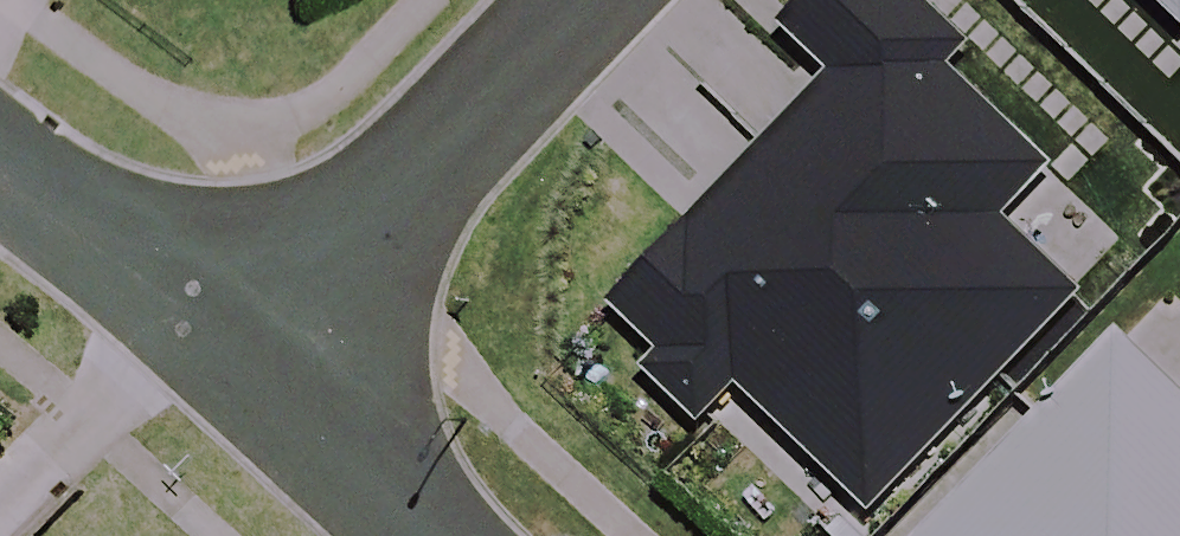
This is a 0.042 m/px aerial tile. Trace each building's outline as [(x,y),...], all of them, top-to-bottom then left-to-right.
[(929,0),(800,0),(785,15),(835,66),(759,141),(768,149),(995,377),(1082,292),(1002,211),(1053,160),(950,57),(968,40),(929,0)] [(1179,13),(1179,0),(1167,0),(1179,13)] [(871,500),(995,377),(768,149),(615,300),(661,346),(648,359),(702,414),(744,373),(871,500)] [(1119,327),(1037,408),(1164,535),(1179,535),(1179,388),(1119,327)] [(1037,408),(907,535),(1164,535),(1037,408)]
